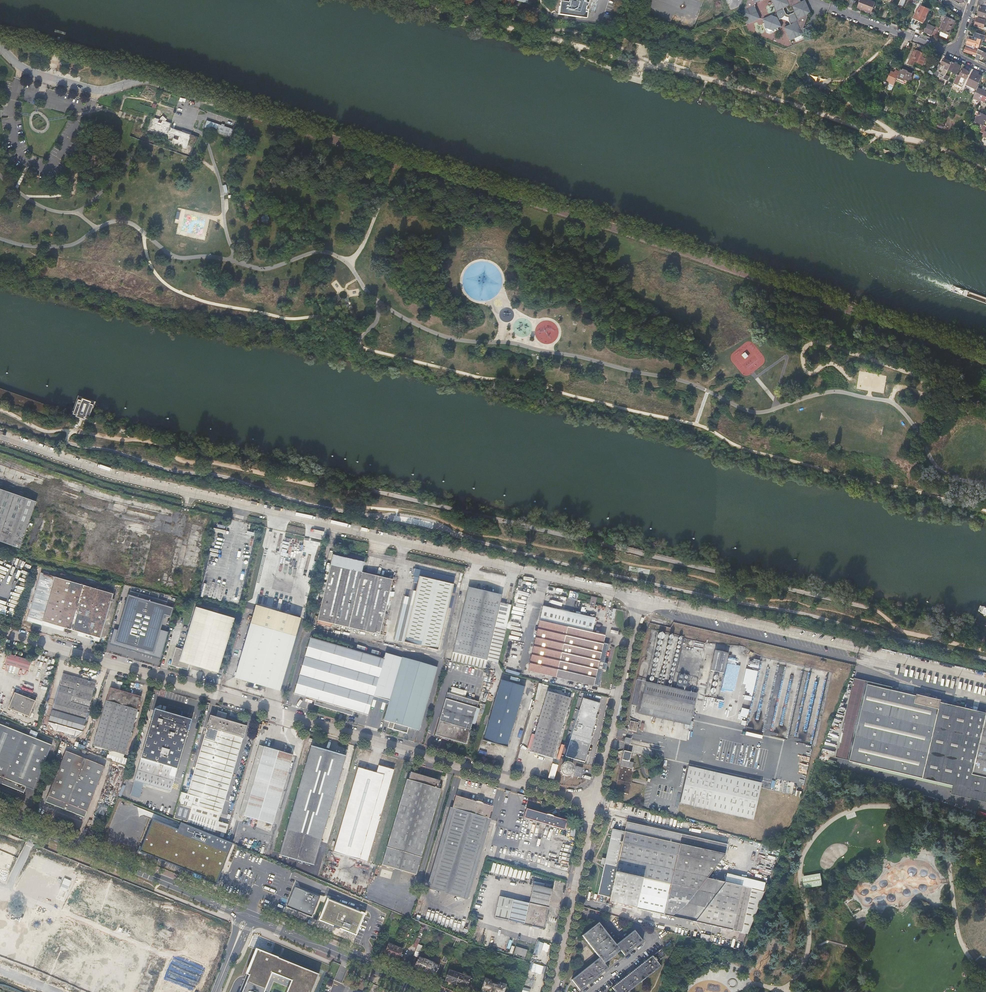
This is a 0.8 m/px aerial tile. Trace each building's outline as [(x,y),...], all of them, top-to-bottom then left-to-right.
[(557,14),(586,17),(586,9),(583,9),(584,5),(586,6),(588,0),(559,0),(557,14)] [(746,6),(756,9),(754,7),(755,4),(764,0),(748,0),(746,6)] [(804,26),(808,17),(807,15),(811,13),(805,0),(801,2),(800,0),(799,0),(772,0),(772,1),(777,12),(789,6),(793,7),(799,19),(797,22),(795,23),(801,25),(803,26),(804,26)] [(847,6),(853,8),(856,1),(854,0),(849,0),(847,6)] [(858,7),(872,12),(876,2),(870,0),(860,0),(858,7)] [(756,9),(746,6),(745,8),(746,10),(742,12),(748,24),(758,19),(762,21),(763,24),(766,30),(767,32),(771,34),(773,32),(773,33),(778,30),(782,28),(785,29),(790,40),(803,34),(801,30),(803,29),(804,26),(803,26),(801,25),(795,23),(787,27),(781,25),(778,18),(772,16),(766,19),(760,17),(757,12),(756,9)] [(921,6),(916,17),(924,21),(929,10),(921,6)] [(978,15),(985,18),(985,8),(980,7),(978,15)] [(939,30),(941,31),(949,35),(950,31),(951,28),(952,28),(955,20),(946,16),(939,30)] [(985,29),(985,27),(984,26),(985,20),(978,18),(975,26),(985,29)] [(927,24),(923,31),(930,34),(934,27),(927,24)] [(983,40),(985,41),(985,36),(974,32),(973,37),(978,38),(981,39),(983,40)] [(975,47),(978,48),(979,47),(981,39),(978,38),(977,41),(968,39),(967,43),(976,46),(975,47)] [(976,55),(977,53),(978,51),(978,49),(978,48),(975,47),(967,45),(966,47),(964,51),(976,55)] [(985,58),(985,52),(980,50),(978,49),(978,51),(977,53),(980,55),(985,58)] [(918,50),(914,60),(923,64),(927,54),(918,50)] [(941,73),(945,75),(948,69),(952,62),(944,58),(941,64),(945,66),(941,73)] [(955,63),(952,61),(952,62),(948,69),(957,74),(961,66),(957,64),(958,63),(955,61),(955,63)] [(907,85),(913,70),(904,66),(903,69),(902,68),(896,80),(907,85)] [(954,83),(952,87),(957,89),(959,86),(962,87),(969,72),(967,72),(968,70),(963,68),(961,73),(959,72),(954,83)] [(892,91),(900,71),(896,69),(895,72),(891,70),(887,79),(890,81),(887,89),(892,91)] [(972,72),(966,84),(976,89),(982,76),(972,72)] [(983,95),(985,96),(985,91),(981,89),(978,87),(976,91),(983,95)] [(974,96),(973,98),(980,101),(983,95),(976,91),(974,96)] [(975,121),(983,124),(985,119),(985,115),(983,114),(979,112),(976,110),(975,113),(978,115),(975,121)] [(148,132),(167,139),(171,128),(173,124),(171,123),(153,117),(148,132)] [(187,151),(191,140),(170,133),(166,144),(187,151)] [(338,282),(349,281),(349,269),(337,269),(338,282)] [(90,403),(83,400),(82,402),(79,401),(75,414),(78,415),(77,416),(85,419),(86,417),(88,417),(92,405),(89,405),(90,403)] [(21,548),(37,501),(0,488),(0,541),(21,548)] [(362,555),(336,548),(317,620),(380,634),(393,579),(364,572),(368,557),(362,556),(362,555)] [(414,574),(419,576),(403,641),(438,650),(455,578),(415,568),(414,574)] [(113,593),(41,573),(28,617),(65,627),(78,631),(93,636),(100,637),(113,593)] [(486,659),(501,594),(468,586),(452,652),(486,659)] [(153,653),(160,628),(164,615),(170,617),(173,607),(128,594),(118,628),(114,641),(116,642),(117,639),(146,647),(145,650),(153,653)] [(595,618),(543,606),(528,670),(599,686),(603,669),(606,670),(608,662),(604,662),(609,643),(604,642),(605,636),(592,633),(595,618)] [(218,672),(235,617),(197,607),(183,650),(177,648),(171,665),(189,670),(191,664),(218,672)] [(299,624),(254,613),(235,677),(248,681),(246,687),(264,692),(266,686),(279,690),(299,624)] [(63,632),(65,627),(28,617),(27,621),(63,632)] [(160,658),(168,631),(160,628),(153,653),(145,650),(146,647),(117,639),(116,642),(114,641),(118,628),(114,626),(109,642),(160,658)] [(78,636),(92,640),(93,636),(78,631),(78,636)] [(170,631),(168,631),(160,658),(162,658),(170,631)] [(314,704),(331,709),(349,649),(311,637),(295,693),(315,700),(314,704)] [(349,649),(331,709),(353,715),(354,711),(368,715),(373,696),(383,699),(395,655),(385,653),(384,659),(349,649)] [(725,673),(730,653),(717,650),(712,670),(725,673)] [(34,660),(10,652),(7,663),(31,670),(34,660)] [(395,655),(383,699),(390,701),(402,657),(395,655)] [(402,657),(390,701),(385,720),(394,723),(393,729),(407,734),(409,727),(419,730),(436,666),(402,657)] [(750,676),(745,675),(744,684),(751,685),(756,663),(752,662),(750,676)] [(58,724),(67,727),(81,678),(64,673),(53,710),(61,712),(58,724)] [(81,678),(67,727),(80,730),(82,731),(96,683),(81,678)] [(722,678),(721,694),(731,695),(732,679),(722,678)] [(836,758),(850,762),(867,685),(868,682),(854,679),(836,758)] [(500,680),(483,740),(506,747),(525,687),(500,680)] [(692,718),(698,693),(647,681),(641,706),(692,718)] [(867,685),(891,690),(892,687),(868,682),(867,685)] [(850,762),(907,775),(985,792),(985,711),(941,701),(941,699),(917,694),(916,696),(891,690),(867,685),(850,762)] [(112,688),(95,746),(126,755),(143,697),(128,692),(129,688),(125,686),(123,691),(112,688)] [(465,690),(453,686),(451,693),(463,696),(465,690)] [(23,692),(22,695),(15,693),(9,709),(30,717),(37,697),(23,692)] [(548,692),(531,751),(553,758),(571,698),(548,692)] [(473,707),(474,700),(465,697),(463,697),(451,693),(449,700),(446,699),(436,731),(435,735),(465,744),(467,740),(472,723),(477,708),(473,707)] [(600,704),(584,699),(566,757),(585,762),(589,751),(588,751),(590,744),(592,737),(591,736),(594,729),(593,729),(595,721),(597,714),(600,704)] [(156,710),(192,720),(193,717),(168,710),(168,711),(157,707),(156,710)] [(134,781),(171,792),(192,720),(156,710),(134,781)] [(217,718),(226,721),(228,714),(219,712),(217,718)] [(199,807),(222,814),(244,739),(245,739),(247,734),(245,734),(247,727),(226,721),(217,718),(211,716),(188,794),(201,798),(199,807)] [(637,731),(639,722),(631,720),(629,729),(637,731)] [(52,745),(28,736),(29,734),(24,731),(23,733),(8,727),(9,724),(0,721),(0,783),(24,793),(27,787),(34,790),(52,745)] [(239,814),(273,824),(293,756),(260,746),(239,814)] [(315,866),(346,756),(311,746),(280,855),(315,866)] [(624,750),(622,760),(636,763),(630,761),(632,752),(624,750)] [(46,802),(85,817),(106,767),(103,766),(104,763),(77,752),(76,755),(67,751),(46,802)] [(636,763),(622,760),(615,790),(629,793),(636,763)] [(573,772),(573,770),(573,768),(572,767),(571,766),(571,765),(570,765),(569,764),(568,764),(567,763),(566,763),(565,763),(564,763),(563,764),(562,764),(562,765),(561,765),(560,766),(560,767),(559,768),(559,769),(559,770),(559,771),(559,772),(559,773),(560,774),(561,775),(561,776),(562,776),(563,776),(563,777),(564,777),(565,777),(567,777),(568,777),(570,776),(571,775),(572,774),(572,773),(573,772)] [(689,765),(681,802),(755,818),(763,781),(689,765)] [(376,774),(358,768),(349,800),(334,856),(366,865),(394,771),(379,767),(376,774)] [(581,777),(583,768),(576,767),(574,776),(581,777)] [(438,788),(440,781),(411,772),(409,780),(407,779),(382,864),(416,874),(441,789),(438,788)] [(330,842),(334,843),(347,796),(342,795),(330,842)] [(488,819),(492,807),(456,796),(452,808),(488,819)] [(622,802),(611,799),(609,807),(621,809),(622,802)] [(192,808),(179,804),(174,817),(204,826),(204,828),(215,832),(219,821),(191,813),(192,808)] [(490,820),(488,819),(452,808),(449,808),(426,887),(468,899),(490,820)] [(565,829),(568,821),(528,809),(525,817),(565,829)] [(176,830),(150,821),(136,853),(202,877),(202,882),(208,883),(214,885),(231,844),(179,823),(176,830)] [(625,831),(725,855),(726,846),(627,822),(625,831)] [(707,879),(725,855),(625,831),(613,829),(606,858),(604,864),(598,894),(610,897),(609,903),(679,919),(707,879)] [(561,858),(567,860),(570,852),(563,850),(561,858)] [(528,881),(530,871),(492,863),(490,873),(528,881)] [(820,885),(819,874),(803,877),(805,887),(820,885)] [(679,919),(694,922),(725,883),(707,879),(679,919)] [(169,932),(153,926),(161,905),(101,883),(93,905),(92,906),(91,909),(95,918),(81,925),(78,921),(74,934),(75,936),(73,937),(72,941),(79,944),(86,957),(82,959),(86,960),(88,963),(83,965),(83,967),(88,968),(91,974),(87,976),(90,981),(81,986),(82,988),(83,987),(90,989),(85,991),(147,991),(169,932)] [(725,883),(694,922),(748,934),(765,892),(725,883)] [(286,905),(311,916),(320,895),(294,884),(286,905)] [(552,889),(532,884),(528,903),(498,896),(493,917),(542,928),(552,889)] [(328,891),(325,898),(313,924),(373,949),(387,913),(328,891)] [(599,923),(583,935),(600,957),(571,979),(579,990),(583,987),(600,974),(608,968),(604,963),(612,957),(621,951),(625,955),(635,947),(643,942),(635,931),(617,945),(599,923)] [(398,960),(402,949),(388,943),(384,955),(398,960)] [(515,946),(513,952),(524,956),(526,950),(515,946)] [(662,966),(659,962),(667,956),(664,953),(666,951),(664,949),(664,950),(663,949),(662,950),(661,949),(647,960),(631,972),(617,983),(612,987),(616,991),(615,991),(628,991),(662,966)] [(319,974),(259,950),(242,991),(312,991),(319,974)] [(500,954),(496,968),(500,970),(503,961),(507,962),(509,957),(500,954)] [(423,959),(419,957),(415,968),(419,969),(419,970),(428,974),(429,973),(434,976),(438,966),(433,963),(424,958),(423,959)] [(465,987),(469,977),(463,975),(464,974),(454,971),(454,972),(448,970),(445,980),(450,982),(450,983),(460,986),(460,985),(465,987)] [(486,991),(503,991),(505,984),(499,982),(498,984),(489,982),(490,980),(484,978),(481,989),(486,991)]
